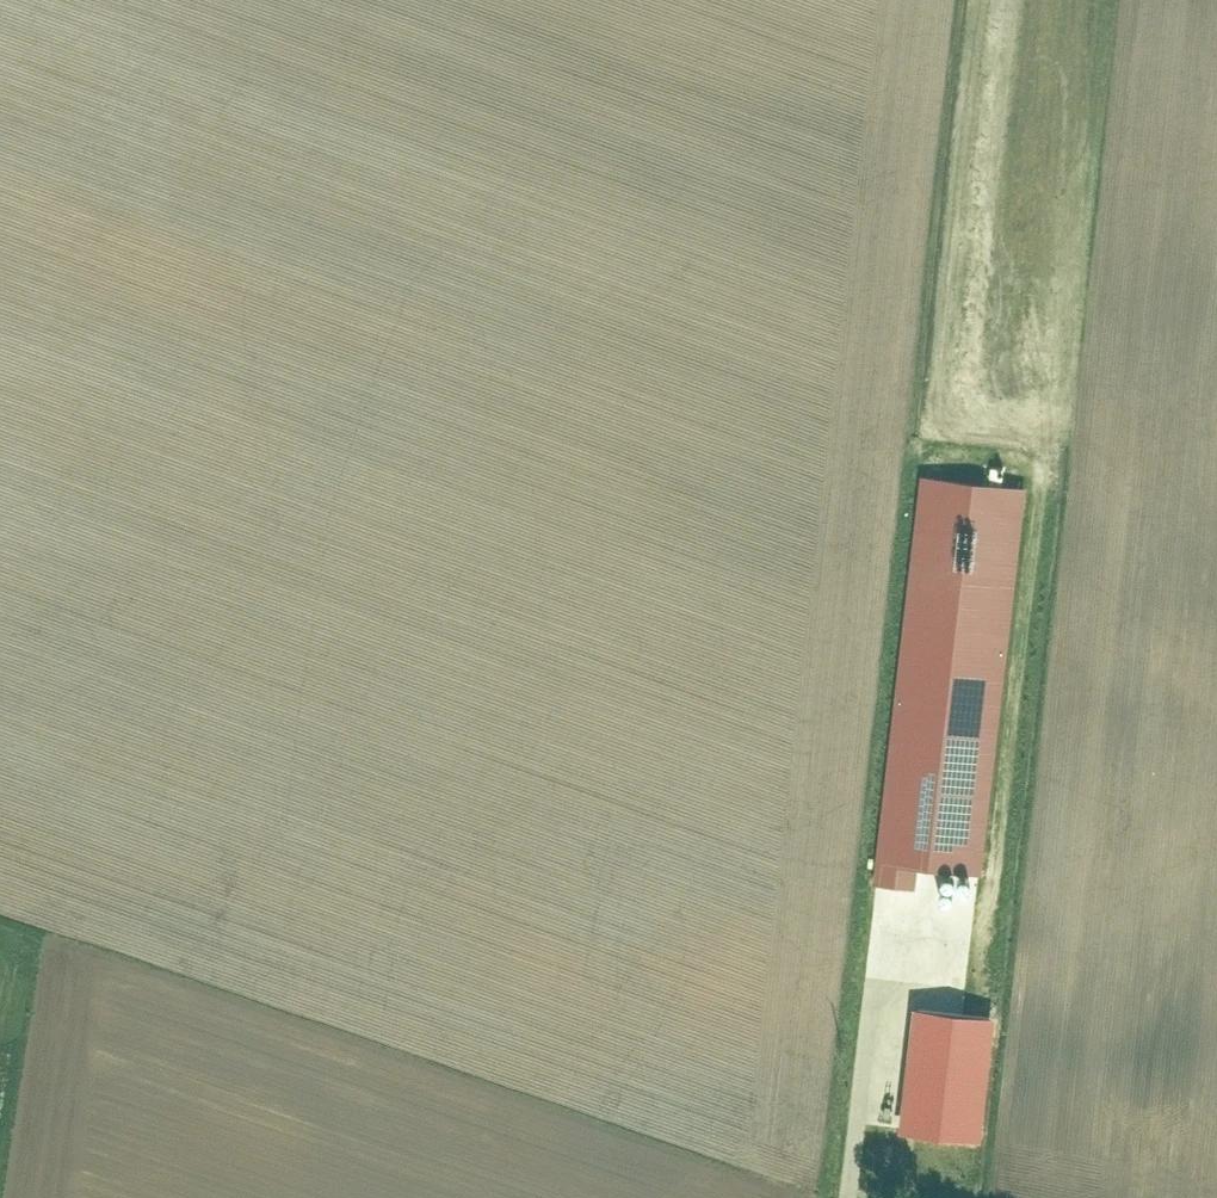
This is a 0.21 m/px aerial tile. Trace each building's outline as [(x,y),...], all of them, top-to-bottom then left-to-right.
[(833,1122),(832,1139),(845,1140),(846,1123),(833,1122)]
